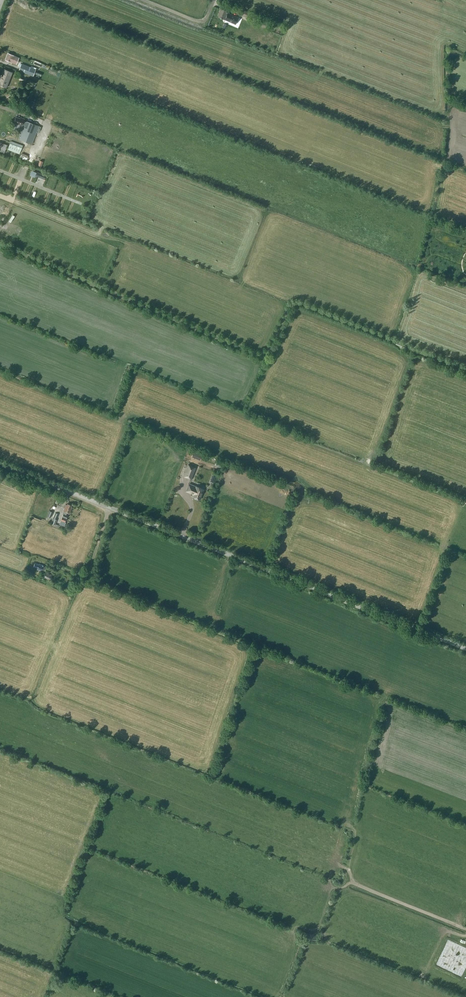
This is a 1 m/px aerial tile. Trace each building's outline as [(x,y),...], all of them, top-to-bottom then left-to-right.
[(236,24),(239,17),(228,13),(227,12),(224,11),(225,10),(221,8),(218,15),(220,15),(219,17),(224,19),(236,24)] [(16,64),(19,58),(8,53),(5,59),(16,64)] [(33,76),(35,69),(22,64),(19,70),(33,76)] [(1,79),(0,82),(0,85),(6,87),(12,72),(4,69),(1,79)] [(24,119),(21,117),(20,118),(16,117),(14,122),(19,124),(19,123),(22,124),(25,125),(25,126),(21,135),(20,139),(32,144),(37,130),(40,131),(41,126),(27,121),(26,122),(24,121),(24,119)] [(11,141),(9,144),(8,149),(20,154),(23,145),(11,141)] [(192,450),(190,457),(202,459),(203,452),(192,450)] [(184,476),(191,479),(196,467),(188,464),(184,476)] [(196,486),(196,487),(189,484),(186,491),(193,494),(195,495),(194,497),(200,499),(204,489),(196,486)] [(62,513),(64,514),(66,515),(67,512),(69,513),(72,507),(71,506),(72,505),(67,503),(67,505),(66,504),(63,511),(62,513)] [(50,581),(50,579),(52,575),(46,572),(43,578),(50,581)]
